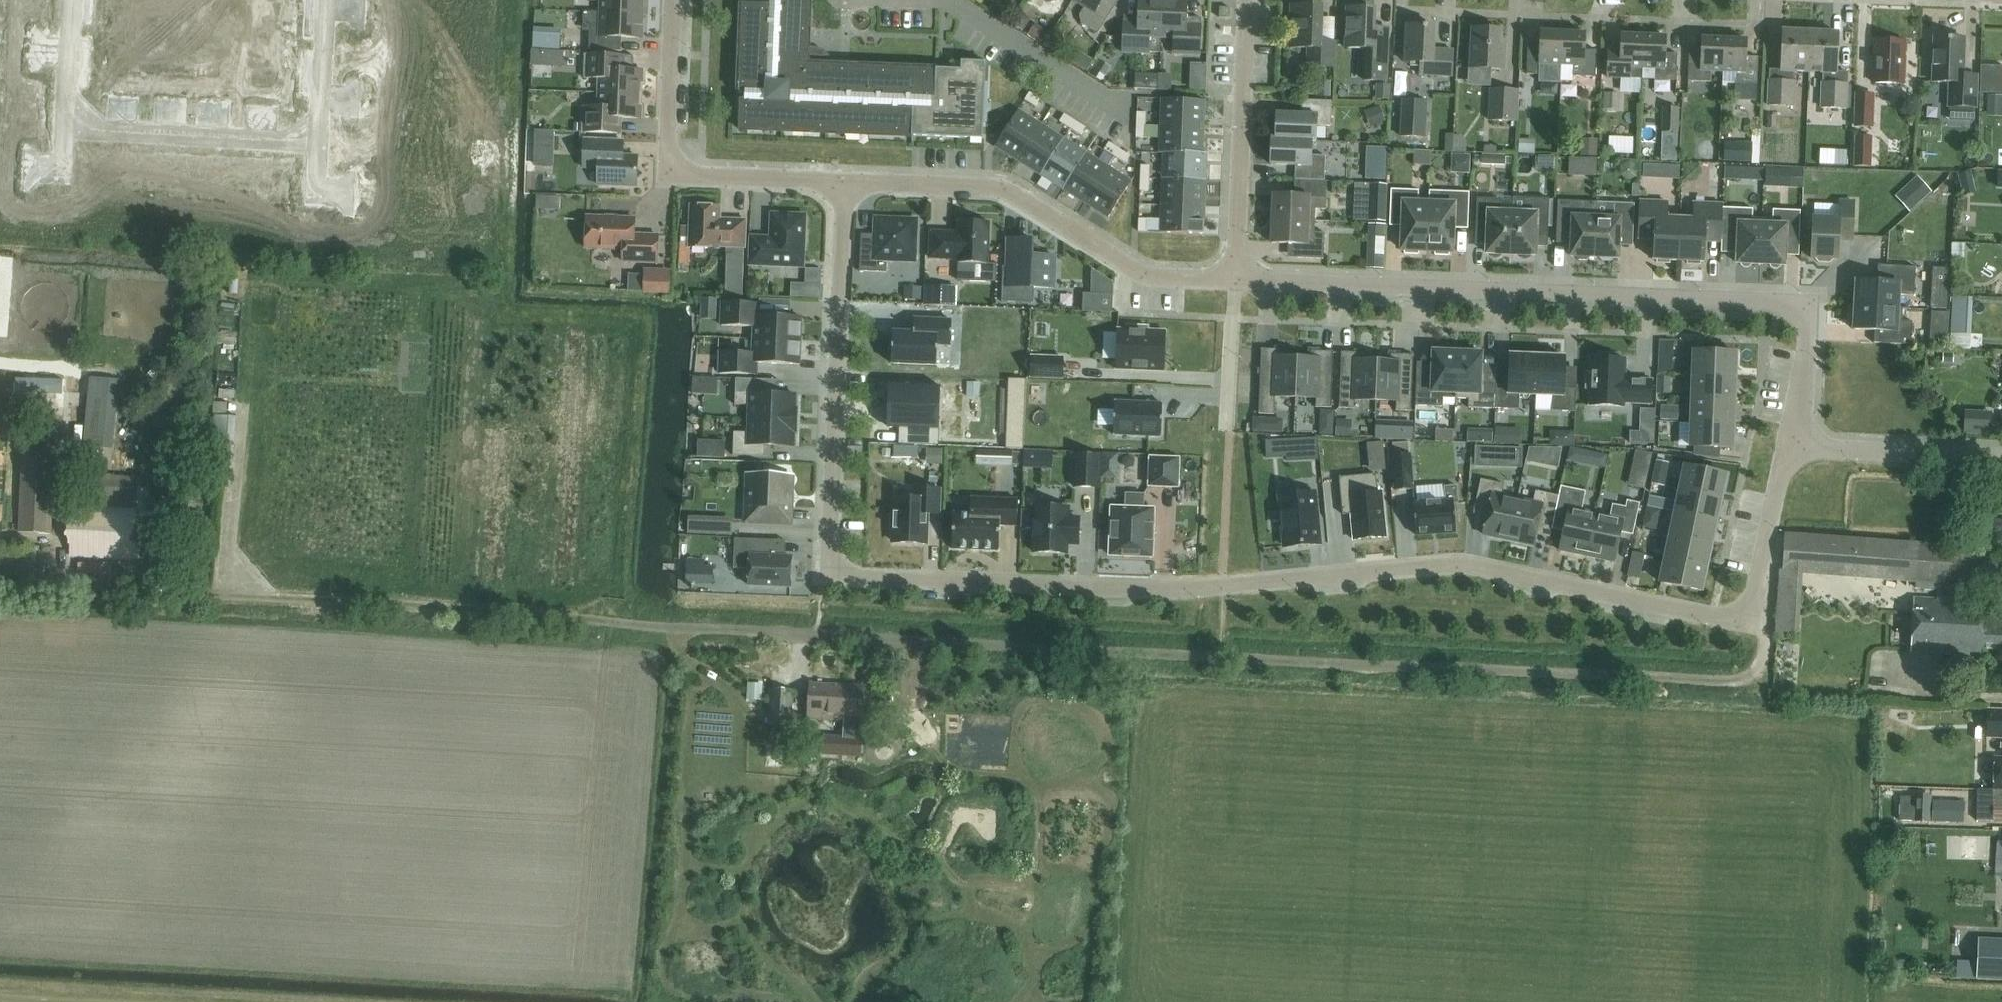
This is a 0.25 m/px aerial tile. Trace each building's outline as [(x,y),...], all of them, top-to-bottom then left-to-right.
[(10,10),(10,0),(0,0),(0,9),(10,10)] [(643,13),(644,0),(601,0),(601,11),(643,13)] [(811,0),(771,0),(771,4),(742,2),(738,90),(746,91),(746,99),(740,98),(739,129),(913,136),(915,106),(932,107),(932,98),(936,98),(938,68),(830,64),(828,56),(823,51),(816,49),(809,48),(811,0)] [(1085,6),(1080,15),(1081,23),(1098,33),(1115,6),(1105,0),(1076,0),(1085,6)] [(1162,36),(1163,0),(1139,0),(1139,23),(1124,22),(1123,50),(1161,52),(1162,36)] [(1162,36),(1174,37),(1173,52),(1200,53),(1201,25),(1187,25),(1188,0),(1163,0),(1162,36)] [(1292,5),(1290,47),(1309,47),(1308,65),(1334,66),(1335,41),(1321,41),(1322,6),(1292,5)] [(1231,7),(1220,7),(1220,17),(1230,17),(1231,7)] [(1347,7),(1346,47),(1366,48),(1365,79),(1387,80),(1389,28),(1375,27),(1375,8),(1347,7)] [(642,37),(643,13),(601,11),(584,11),(583,31),(590,31),(589,49),(622,50),(623,36),(642,37)] [(1407,24),(1405,61),(1421,62),(1420,74),(1452,76),(1454,50),(1434,48),(1435,25),(1407,24)] [(1470,67),(1504,69),(1505,45),(1500,44),(1501,29),(1472,27),(1470,67)] [(1809,71),(1811,31),(1783,30),(1781,80),(1769,80),(1768,104),(1794,105),(1795,70),(1809,71)] [(1527,74),(1539,75),(1550,75),(1551,64),(1562,64),(1563,31),(1540,31),(1540,47),(1528,47),(1527,74)] [(1585,32),(1563,31),(1562,64),(1573,65),(1573,76),(1596,77),(1597,50),(1585,49),(1585,32)] [(1811,31),(1809,71),(1823,71),(1822,106),(1847,107),(1848,82),(1836,82),(1838,32),(1811,31)] [(1607,77),(1620,78),(1642,79),(1642,68),(1643,68),(1644,35),(1622,34),(1621,51),(1608,50),(1607,77)] [(1666,35),(1644,35),(1643,68),(1653,68),(1652,79),(1677,80),(1678,53),(1666,53),(1666,35)] [(1965,37),(1935,36),(1934,81),(1950,82),(1949,106),(1976,107),(1978,75),(1964,74),(1965,37)] [(1688,80),(1701,81),(1711,81),(1711,71),(1723,71),(1725,38),(1702,37),(1702,54),(1689,53),(1688,80)] [(1747,39),(1725,38),(1723,71),(1736,72),(1735,83),(1758,83),(1759,56),(1747,56),(1747,39)] [(1874,82),(1904,83),(1906,40),(1876,39),(1874,82)] [(600,77),(599,92),(640,93),(641,82),(644,82),(644,69),(624,68),(625,55),(635,56),(635,55),(585,53),(584,77),(600,77)] [(961,69),(938,68),(936,98),(932,98),(932,107),(915,106),(913,136),(983,139),(986,61),(962,60),(961,69)] [(1979,93),(2001,94),(2001,67),(1980,66),(1979,93)] [(1159,90),(1158,72),(1140,73),(1141,91),(1159,90)] [(1376,82),(1375,99),(1390,100),(1391,82),(1376,82)] [(1489,119),(1516,121),(1518,90),(1490,88),(1489,119)] [(640,105),(640,93),(599,92),(599,106),(583,105),(582,131),(618,133),(618,117),(642,118),(643,105),(640,105)] [(1025,99),(1035,106),(1040,99),(1029,92),(1025,99)] [(1873,128),(1875,94),(1854,93),(1853,127),(1873,128)] [(1754,115),(1753,96),(1732,98),(1734,117),(1754,115)] [(1161,98),(1160,125),(1204,126),(1205,100),(1161,98)] [(1272,138),(1316,140),(1317,125),(1331,125),(1332,100),(1302,99),(1302,113),(1277,113),(1276,137),(1272,137),(1272,138)] [(1401,135),(1425,137),(1427,101),(1403,100),(1401,135)] [(1663,107),(1662,132),(1678,132),(1679,107),(1663,107)] [(995,146),(1018,161),(1041,124),(1018,109),(995,146)] [(1137,112),(1136,125),(1145,125),(1146,112),(1137,112)] [(1059,121),(1070,128),(1075,121),(1064,114),(1059,121)] [(1075,121),(1070,128),(1081,135),(1085,127),(1075,121)] [(1018,161),(1040,175),(1064,138),(1041,124),(1018,161)] [(1144,138),(1145,125),(1136,125),(1136,137),(1144,138)] [(1159,153),(1163,153),(1163,152),(1203,154),(1203,153),(1204,126),(1160,125),(1159,153)] [(536,153),(548,154),(549,143),(553,143),(554,133),(538,131),(536,153)] [(585,138),(584,167),(599,167),(599,184),(637,185),(638,155),(622,154),(623,140),(585,138)] [(1040,175),(1063,189),(1086,152),(1064,138),(1040,175)] [(1316,140),(1272,138),(1271,163),(1296,164),(1295,179),(1325,180),(1326,155),(1312,154),(1312,140),(1316,140)] [(1104,150),(1115,156),(1119,149),(1109,142),(1104,150)] [(1724,142),(1724,160),(1752,161),(1752,143),(1724,142)] [(1431,161),(1430,146),(1416,147),(1416,162),(1431,161)] [(1130,156),(1119,149),(1115,156),(1125,163),(1130,156)] [(1063,189),(1085,203),(1108,167),(1086,152),(1063,189)] [(1207,153),(1203,153),(1203,154),(1163,152),(1163,153),(1162,179),(1206,180),(1207,153)] [(1505,154),(1496,154),(1484,153),(1484,154),(1481,153),(1481,164),(1504,165),(1505,154)] [(1657,178),(1658,164),(1643,163),(1642,177),(1657,178)] [(1140,178),(1149,178),(1149,166),(1141,165),(1140,178)] [(1108,167),(1085,203),(1108,218),(1131,181),(1108,167)] [(1689,169),(1688,193),(1713,194),(1714,170),(1689,169)] [(1764,189),(1788,190),(1788,171),(1764,171),(1764,189)] [(1568,189),(1585,189),(1586,174),(1568,174),(1568,189)] [(1148,191),(1149,178),(1140,178),(1140,190),(1148,191)] [(1162,179),(1161,205),(1205,207),(1206,180),(1162,179)] [(1273,218),(1316,220),(1316,208),(1326,209),(1327,181),(1295,179),(1295,195),(1274,194),(1273,218)] [(1369,184),(1368,221),(1386,221),(1387,185),(1369,184)] [(1427,250),(1429,203),(1419,202),(1419,189),(1391,188),(1390,220),(1404,221),(1402,249),(1405,249),(1405,253),(1419,254),(1420,250),(1427,250)] [(1429,203),(1427,250),(1435,250),(1435,254),(1450,255),(1450,251),(1452,251),(1453,223),(1469,223),(1470,191),(1440,190),(1440,203),(1429,203)] [(1514,196),(1513,207),(1511,253),(1520,254),(1521,256),(1524,258),(1527,258),(1530,257),(1532,254),(1535,254),(1537,225),(1549,226),(1550,198),(1514,196)] [(1511,253),(1513,207),(1502,207),(1502,203),(1497,198),(1477,197),(1476,223),(1488,224),(1487,252),(1491,253),(1492,255),(1495,257),(1498,257),(1501,256),(1503,253),(1511,253)] [(1595,257),(1597,217),(1585,216),(1586,201),(1558,200),(1557,224),(1572,224),(1571,256),(1575,256),(1579,260),(1587,260),(1591,256),(1595,257)] [(1679,260),(1681,218),(1667,217),(1668,201),(1640,200),(1638,232),(1655,232),(1654,259),(1658,259),(1658,262),(1670,263),(1670,260),(1679,260)] [(1813,217),(1811,257),(1815,258),(1819,262),(1830,262),(1834,258),(1838,258),(1839,234),(1853,235),(1854,201),(1840,201),(1839,218),(1813,217)] [(1597,217),(1595,257),(1599,257),(1602,261),(1611,261),(1615,257),(1619,258),(1620,226),(1634,227),(1635,203),(1608,202),(1608,217),(1597,217)] [(1694,218),(1681,218),(1679,260),(1688,260),(1688,263),(1700,264),(1701,261),(1704,261),(1705,234),(1722,235),(1722,234),(1723,204),(1694,202),(1694,218)] [(691,205),(690,245),(719,246),(719,245),(745,246),(746,219),(720,218),(720,206),(691,205)] [(1205,207),(1161,205),(1160,232),(1204,234),(1205,207)] [(1761,263),(1763,218),(1753,217),(1753,208),(1723,207),(1722,234),(1738,235),(1737,262),(1741,262),(1742,265),(1745,267),(1748,267),(1751,266),(1752,263),(1761,263)] [(1763,218),(1761,263),(1770,264),(1772,266),(1774,268),(1777,268),(1780,267),(1782,264),(1785,264),(1786,237),(1800,237),(1801,210),(1773,209),(1773,218),(1763,218)] [(750,264),(794,265),(804,266),(806,214),(772,213),(771,235),(767,239),(751,238),(750,264)] [(587,215),(586,247),(624,249),(624,261),(658,262),(659,234),(635,233),(635,217),(587,215)] [(874,242),(861,241),(860,270),(887,271),(888,259),(916,261),(918,219),(875,217),(874,242)] [(1315,231),(1316,220),(1273,218),(1272,242),(1297,243),(1296,257),(1324,258),(1325,232),(1315,231)] [(1139,219),(1138,231),(1147,232),(1147,219),(1139,219)] [(931,231),(930,257),(958,258),(958,262),(988,263),(989,221),(959,220),(959,232),(931,231)] [(1034,239),(1009,238),(1007,277),(1003,277),(1002,301),(1022,302),(1023,297),(1034,298),(1034,286),(1054,287),(1055,255),(1044,255),(1045,253),(1035,243),(1033,243),(1034,239)] [(682,265),(690,265),(690,242),(682,242),(682,265)] [(1855,297),(1855,305),(1897,308),(1897,307),(1898,294),(1914,295),(1916,267),(1878,265),(1878,266),(1884,266),(1883,282),(1856,280),(1856,284),(1853,284),(1852,297),(1855,297)] [(644,292),(670,293),(671,274),(644,273),(644,292)] [(921,282),(905,282),(905,302),(920,302),(921,282)] [(955,306),(956,287),(925,286),(925,305),(955,306)] [(1113,294),(1112,294),(1091,293),(1083,293),(1082,311),(1112,312),(1113,294)] [(1957,347),(1974,346),(1970,298),(1953,300),(1957,347)] [(754,327),(754,339),(800,340),(801,316),(751,314),(751,303),(723,301),(722,325),(754,327)] [(1897,308),(1855,305),(1854,314),(1851,314),(1850,326),(1854,327),(1853,329),(1880,331),(1879,342),(1874,341),(1874,343),(1911,345),(1912,321),(1902,321),(1903,308),(1897,307),(1897,308)] [(1932,312),(1930,344),(1946,344),(1948,312),(1932,312)] [(893,332),(892,364),(936,365),(937,345),(951,346),(952,320),(914,319),(913,333),(893,332)] [(1127,329),(1117,329),(1116,369),(1164,371),(1165,331),(1148,330),(1148,326),(1127,325),(1127,329)] [(799,364),(800,340),(754,339),(753,353),(720,351),(720,373),(748,375),(749,363),(799,364)] [(1443,398),(1455,398),(1457,348),(1442,347),(1441,351),(1433,351),(1432,381),(1416,381),(1415,405),(1442,407),(1443,398)] [(1473,349),(1457,348),(1455,398),(1468,399),(1468,408),(1495,409),(1495,408),(1496,384),(1480,383),(1481,353),(1473,353),(1473,349)] [(1295,397),(1297,358),(1283,357),(1284,350),(1261,349),(1259,414),(1274,414),(1275,396),(1295,397)] [(1297,358),(1295,397),(1316,398),(1316,407),(1331,408),(1333,352),(1311,351),(1310,358),(1297,358)] [(1693,376),(1735,377),(1736,353),(1694,351),(1693,376)] [(1375,400),(1377,361),(1363,360),(1364,353),(1341,352),(1339,408),(1354,409),(1355,399),(1375,400)] [(1377,361),(1375,400),(1396,401),(1395,410),(1411,411),(1413,355),(1391,354),(1390,361),(1377,361)] [(1535,410),(1537,355),(1510,354),(1509,385),(1496,384),(1495,408),(1519,409),(1519,394),(1535,395),(1535,410)] [(1587,373),(1586,388),(1590,389),(1590,405),(1624,407),(1624,403),(1651,404),(1652,380),(1625,379),(1626,359),(1617,358),(1617,354),(1601,354),(1601,358),(1591,357),(1591,373),(1587,373)] [(1564,356),(1537,355),(1535,410),(1536,410),(1536,395),(1552,396),(1552,411),(1575,411),(1576,388),(1563,387),(1564,356)] [(1031,356),(1030,376),(1062,378),(1063,358),(1031,356)] [(718,393),(718,377),(703,376),(703,392),(718,393)] [(1693,376),(1692,399),(1734,400),(1735,377),(1693,376)] [(97,449),(98,440),(106,440),(107,416),(113,417),(115,379),(90,377),(89,395),(85,394),(82,414),(84,414),(82,448),(97,449)] [(749,405),(748,419),(797,420),(797,408),(795,408),(796,394),(765,393),(765,379),(736,378),(735,404),(749,405)] [(891,385),(889,428),(937,430),(939,387),(891,385)] [(1692,399),(1691,422),(1733,424),(1734,400),(1692,399)] [(1162,403),(1115,401),(1113,435),(1161,436),(1162,403)] [(1990,433),(1991,411),(1965,410),(1964,432),(1990,433)] [(1380,415),(1383,431),(1394,428),(1391,413),(1380,415)] [(233,448),(235,416),(215,415),(213,447),(233,448)] [(797,420),(748,419),(748,432),(734,432),(733,455),(764,456),(765,445),(794,446),(794,432),(796,432),(797,420)] [(1732,448),(1733,424),(1691,422),(1690,447),(1732,448)] [(1255,427),(1255,449),(1283,449),(1283,427),(1255,427)] [(1320,456),(1318,436),(1286,440),(1288,459),(1320,456)] [(698,439),(698,456),(725,457),(726,441),(698,439)] [(930,463),(941,464),(942,450),(931,449),(930,463)] [(18,532),(51,534),(55,454),(22,451),(18,532)] [(1076,454),(1074,486),(1098,487),(1100,455),(1076,454)] [(1410,454),(1393,455),(1395,490),(1412,489),(1410,454)] [(1149,485),(1166,486),(1178,487),(1179,458),(1150,457),(1149,485)] [(1685,466),(1680,490),(1721,498),(1726,475),(1685,466)] [(745,522),(783,523),(791,524),(791,507),(793,476),(747,474),(745,522)] [(1376,474),(1339,477),(1343,515),(1352,514),(1354,540),(1386,537),(1382,492),(1378,492),(1376,474)] [(97,500),(130,502),(131,485),(111,484),(112,478),(86,476),(85,496),(97,497),(97,500)] [(1483,534),(1509,540),(1517,500),(1501,496),(1504,484),(1481,479),(1475,505),(1489,508),(1483,534)] [(1445,500),(1413,503),(1416,535),(1444,532),(1456,531),(1453,502),(1458,502),(1456,485),(1444,486),(1445,500)] [(1575,553),(1587,555),(1596,513),(1582,510),(1586,491),(1561,486),(1559,496),(1554,519),(1565,522),(1559,550),(1575,554),(1575,553)] [(1680,490),(1675,513),(1716,521),(1721,498),(1680,490)] [(1533,503),(1517,500),(1509,540),(1534,545),(1540,519),(1553,522),(1554,519),(1559,496),(1535,491),(1533,503)] [(895,546),(925,547),(926,517),(940,518),(941,493),(915,492),(915,503),(897,502),(896,520),(891,520),(891,533),(895,533),(895,546)] [(1286,546),(1318,543),(1313,492),(1281,495),(1286,546)] [(1112,507),(1110,555),(1152,557),(1154,509),(1143,508),(1144,494),(1126,493),(1126,507),(1112,507)] [(1017,526),(1018,499),(971,497),(970,513),(953,513),(952,548),(999,550),(1000,525),(1017,526)] [(1596,513),(1587,555),(1599,558),(1598,559),(1614,562),(1620,532),(1633,535),(1639,503),(1627,500),(1625,507),(1612,504),(1610,516),(1596,513)] [(157,556),(159,515),(135,514),(136,509),(72,505),(69,553),(130,557),(130,555),(157,556)] [(1068,507),(1036,506),(1034,552),(1066,553),(1066,542),(1078,543),(1079,518),(1067,518),(1068,507)] [(1670,536),(1711,544),(1716,521),(1675,513),(1670,536)] [(1994,533),(2001,533),(2001,520),(1994,520),(1994,533)] [(1991,549),(1785,534),(1782,571),(1988,586),(1991,549)] [(1670,536),(1665,558),(1706,567),(1711,544),(1670,536)] [(778,540),(735,538),(733,568),(749,569),(748,585),(791,586),(792,557),(777,556),(778,540)] [(1660,582),(1701,591),(1706,567),(1665,558),(1660,582)] [(703,583),(704,561),(687,560),(686,583),(703,583)] [(149,581),(150,568),(137,568),(137,581),(149,581)] [(1913,652),(1953,654),(1956,601),(1915,599),(1913,652)] [(1956,601),(1953,654),(1985,656),(1985,653),(2001,654),(2001,651),(2001,624),(1986,623),(1988,602),(1956,601)] [(763,683),(747,682),(746,699),(762,700),(763,683)] [(863,719),(865,686),(809,683),(807,718),(846,721),(846,718),(863,719)] [(792,727),(794,690),(770,689),(768,725),(792,727)] [(1989,738),(2001,739),(2001,711),(1990,710),(1989,738)] [(843,751),(844,734),(818,733),(818,741),(806,741),(805,750),(843,751)] [(1976,819),(1994,820),(2001,820),(2001,758),(1995,758),(1994,790),(1978,789),(1976,819)] [(1901,797),(1900,822),(1930,823),(1931,795),(1915,794),(1915,798),(1901,797)] [(1933,801),(1932,822),(1952,823),(1953,802),(1933,801)] [(2001,980),(2001,940),(1979,939),(1977,979),(2001,980)]
